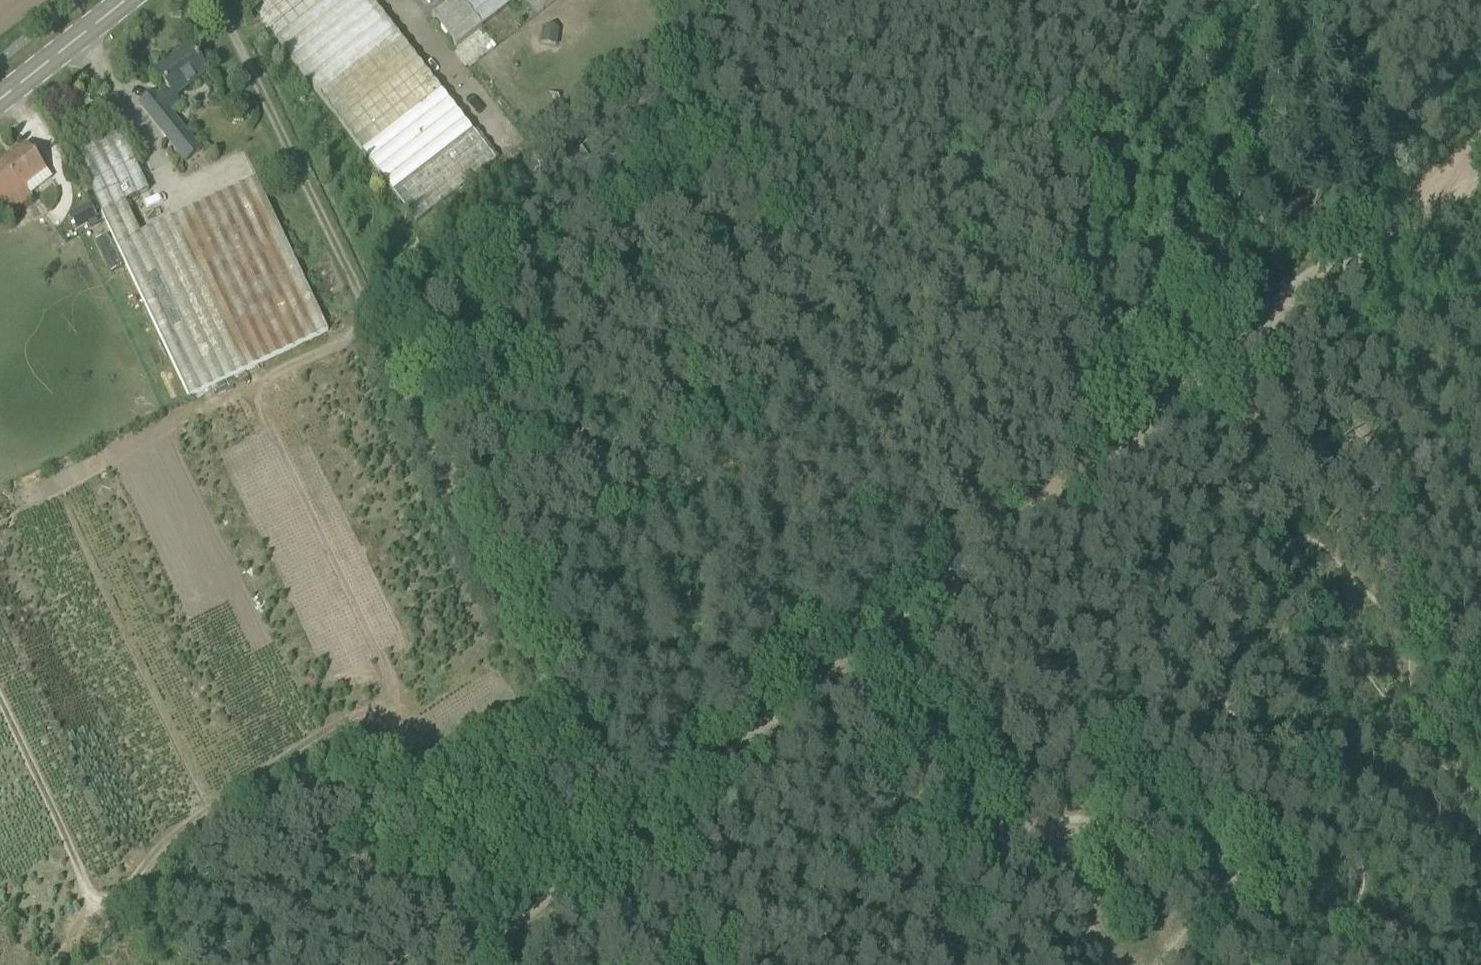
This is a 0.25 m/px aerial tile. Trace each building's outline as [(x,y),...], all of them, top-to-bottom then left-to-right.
[(371,0),(264,0),(252,9),(336,119),(416,58),(371,0)] [(516,0),(451,0),(431,15),(456,47),(516,0)] [(165,107),(174,99),(208,72),(188,47),(154,74),(167,89),(157,97),(154,93),(140,104),(184,164),(199,153),(165,107)] [(495,162),(416,58),(336,119),(416,223),(495,162)] [(83,174),(105,224),(189,400),(328,332),(256,180),(141,234),(125,202),(148,192),(130,151),(121,133),(74,156),(83,174)] [(45,169),(25,145),(0,164),(0,218),(2,220),(33,196),(31,194),(52,178),(45,169)]
